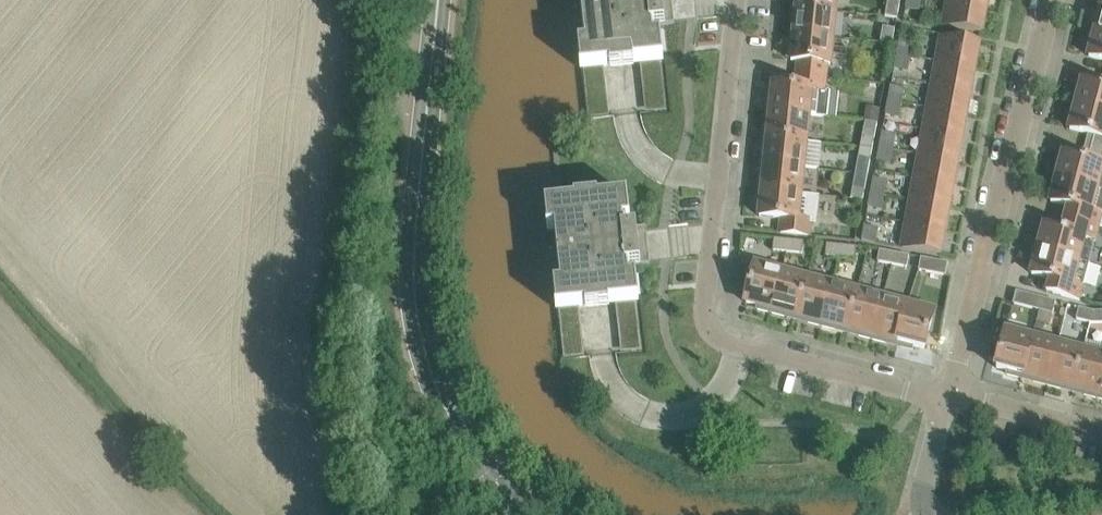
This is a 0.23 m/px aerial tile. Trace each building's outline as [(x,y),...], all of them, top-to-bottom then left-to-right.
[(584,42),(577,42),(580,68),(610,65),(610,67),(634,64),(634,62),(663,59),(660,31),(655,32),(655,25),(664,24),(675,23),(674,21),(672,21),(670,0),(580,0),(584,42)] [(672,16),(723,14),(723,0),(671,0),(672,16)] [(837,0),(797,0),(796,8),(835,12),(837,0)] [(905,8),(920,11),(922,0),(907,0),(905,8)] [(949,2),(986,9),(988,0),(949,0),(949,2)] [(944,25),(982,32),(986,9),(949,2),(944,25)] [(887,5),(885,16),(897,18),(899,8),(887,5)] [(833,38),(835,12),(796,8),(795,20),(792,20),(790,33),(833,38)] [(1101,9),(1100,15),(1096,14),(1091,32),(1101,35),(1101,9)] [(880,42),(892,44),(895,29),(883,27),(880,42)] [(1091,32),(1087,49),(1090,50),(1089,57),(1101,60),(1101,35),(1091,32)] [(797,74),(825,77),(826,64),(830,65),(833,38),(790,33),(789,47),(792,48),(791,61),(798,61),(797,74)] [(979,45),(958,41),(942,38),(937,61),(975,68),(979,45)] [(899,39),(896,54),(911,56),(914,42),(899,39)] [(911,56),(896,54),(894,69),(908,72),(911,56)] [(975,68),(937,61),(933,84),(971,91),(975,68)] [(768,98),(767,111),(809,116),(826,117),(828,92),(824,92),(825,77),(797,74),(796,87),(773,85),(772,98),(768,98)] [(1082,82),(1081,88),(1077,87),(1072,104),(1101,112),(1101,87),(1082,82)] [(929,108),(966,115),(971,91),(933,84),(929,108)] [(888,100),(902,103),(905,88),(890,85),(888,100)] [(888,100),(885,115),(900,118),(902,103),(888,100)] [(1072,104),(1068,122),(1071,123),(1070,129),(1094,136),(1091,148),(1101,151),(1101,112),(1072,104)] [(962,138),(966,115),(929,108),(924,131),(962,138)] [(806,142),(809,116),(767,111),(765,125),(769,125),(767,138),(806,142)] [(862,137),(874,139),(877,124),(865,122),(862,137)] [(879,147),(894,149),(896,134),(882,131),(879,147)] [(957,161),(962,138),(924,131),(920,154),(957,161)] [(804,168),(806,142),(767,138),(766,150),(763,150),(761,163),(804,168)] [(894,149),(879,147),(876,161),(891,164),(894,149)] [(1091,148),(1088,160),(1063,154),(1062,160),(1058,159),(1053,177),(1101,190),(1101,151),(1091,148)] [(920,154),(916,178),(953,185),(957,161),(920,154)] [(867,175),(870,160),(858,158),(856,173),(867,175)] [(762,190),(801,194),(804,168),(761,163),(760,177),(763,177),(762,190)] [(867,175),(856,173),(853,188),(865,190),(867,175)] [(1066,206),(1063,218),(1101,229),(1101,190),(1053,177),(1049,194),(1052,195),(1051,202),(1066,206)] [(885,196),(888,180),(873,178),(870,193),(885,196)] [(916,178),(911,201),(949,208),(953,185),(916,178)] [(809,235),(810,223),(817,223),(820,196),(801,194),(762,190),(762,193),(758,193),(757,205),(760,206),(759,217),(782,219),(780,232),(809,235)] [(885,196),(870,193),(867,207),(882,210),(885,196)] [(560,202),(544,203),(547,229),(554,228),(560,282),(553,283),(556,308),(585,305),(585,307),(610,305),(609,302),(639,299),(639,297),(636,276),(636,274),(629,275),(628,266),(650,264),(650,261),(647,262),(644,229),(646,229),(646,227),(636,228),(624,229),(624,226),(623,220),(630,220),(630,218),(628,196),(627,194),(598,197),(598,195),(574,198),(574,200),(564,201),(560,202)] [(907,224),(944,231),(949,208),(911,201),(907,224)] [(1095,242),(1097,234),(1101,236),(1101,229),(1063,218),(1059,230),(1044,226),(1042,233),(1039,232),(1034,249),(1078,261),(1089,264),(1095,242)] [(903,248),(919,250),(940,254),(944,231),(907,224),(903,248)] [(876,243),(879,228),(864,225),(861,240),(876,243)] [(649,254),(663,252),(660,228),(646,230),(649,254)] [(772,250),(788,252),(789,240),(774,238),(772,250)] [(804,241),(789,240),(788,252),(802,254),(804,241)] [(825,256),(840,257),(841,245),(827,244),(825,256)] [(841,245),(840,257),(855,259),(856,247),(841,245)] [(1089,264),(1078,261),(1034,249),(1030,267),(1033,268),(1032,274),(1048,278),(1045,291),(1080,301),(1089,264)] [(894,253),(879,250),(877,262),(892,264),(894,253)] [(894,253),(892,264),(907,267),(909,255),(894,253)] [(948,263),(927,259),(921,258),(918,270),(924,272),(946,276),(948,263)] [(781,271),(755,265),(745,302),(758,306),(758,309),(771,313),(781,271)] [(797,316),(807,278),(781,271),(771,313),(784,316),(785,313),(797,316)] [(832,285),(807,278),(797,316),(809,319),(808,322),(821,326),(832,285)] [(847,329),(857,291),(832,285),(821,326),(835,329),(835,326),(847,329)] [(883,298),(857,291),(847,329),(860,332),(859,336),(872,339),(883,298)] [(1039,310),(1042,298),(1016,291),(1013,303),(1039,310)] [(908,304),(883,298),(872,339),(885,343),(886,339),(898,342),(908,304)] [(1056,301),(1042,298),(1039,310),(1053,314),(1056,301)] [(924,349),(934,311),(908,304),(898,342),(901,343),(901,347),(912,349),(912,346),(924,349)] [(1090,323),(1094,311),(1079,307),(1076,319),(1090,323)] [(1090,323),(1092,323),(1101,323),(1101,311),(1094,311),(1090,323)] [(1019,374),(1022,375),(1032,337),(1006,330),(996,368),(1008,371),(1007,375),(1018,377),(1019,374)] [(1047,385),(1058,344),(1032,337),(1022,375),(1034,378),(1033,381),(1047,385)] [(1060,388),(1061,385),(1073,388),(1083,350),(1058,344),(1047,385),(1060,388)] [(1083,350),(1073,388),(1085,391),(1084,395),(1097,398),(1101,381),(1101,355),(1083,350)]
